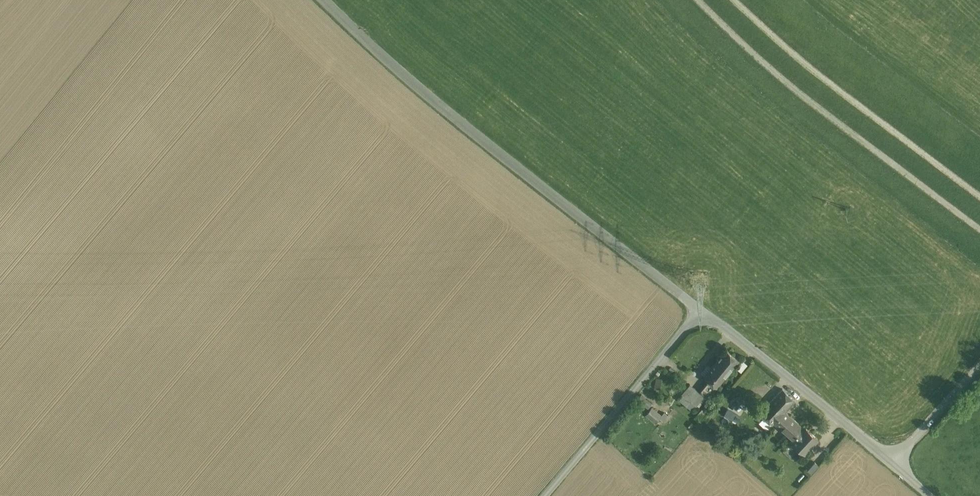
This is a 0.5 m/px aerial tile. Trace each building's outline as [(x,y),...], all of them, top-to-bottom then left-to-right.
[(727,349),(704,377),(709,380),(717,387),(739,360),(727,349)] [(742,370),(747,363),(741,359),(737,367),(742,370)] [(709,380),(699,392),(704,396),(707,399),(717,387),(709,380)] [(699,392),(690,384),(682,393),(696,405),(704,396),(699,392)] [(783,389),(761,413),(773,424),(774,423),(785,411),(795,401),(783,389)] [(646,408),(651,402),(643,395),(638,400),(646,408)] [(645,412),(653,422),(661,414),(653,405),(645,412)] [(727,408),(723,421),(737,425),(740,412),(727,408)] [(663,421),(669,415),(665,411),(659,416),(663,421)] [(805,428),(785,411),(774,423),(794,440),(805,428)] [(794,440),(792,442),(804,453),(818,438),(806,427),(805,428),(794,440)] [(815,462),(807,470),(812,474),(819,466),(815,462)]
